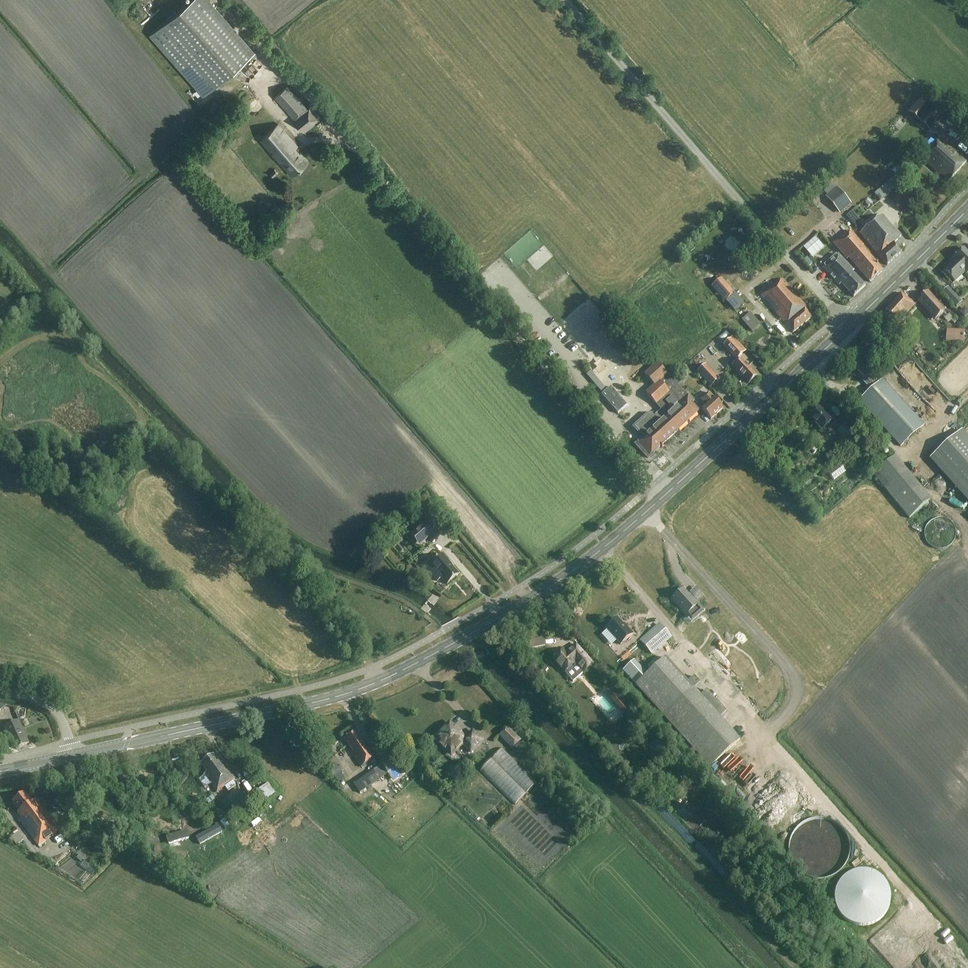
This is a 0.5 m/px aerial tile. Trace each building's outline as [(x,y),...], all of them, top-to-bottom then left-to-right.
[(203,96),(256,50),(212,0),(190,0),(150,35),(203,96)] [(155,1),(143,14),(152,22),(163,9),(155,1)] [(275,97),(291,117),(303,108),(288,88),(275,97)] [(908,112),(929,130),(942,115),(921,97),(908,112)] [(293,118),(305,132),(314,125),(313,124),(319,120),(320,120),(309,106),(293,118)] [(285,122),(294,132),(297,129),(289,119),(285,122)] [(292,176),(308,163),(295,148),(297,147),(278,124),(259,140),(283,168),(286,169),(292,176)] [(950,182),(967,163),(937,136),(920,156),(950,182)] [(271,174),(275,178),(280,174),(276,169),(271,174)] [(852,205),(838,187),(826,197),(841,215),(852,205)] [(905,211),(913,203),(908,198),(900,205),(905,211)] [(862,223),(853,212),(847,217),(856,228),(862,223)] [(887,265),(902,253),(894,243),(901,237),(883,215),(861,233),(887,265)] [(870,282),(883,271),(862,247),(863,246),(851,231),(846,236),(844,234),(834,243),(847,258),(848,258),(870,282)] [(956,256),(967,270),(967,252),(964,248),(956,256)] [(841,283),(854,297),(865,286),(852,272),(854,270),(838,254),(823,268),(839,285),(841,283)] [(501,263),(512,276),(521,269),(510,255),(501,263)] [(760,269),(771,260),(768,256),(757,265),(760,269)] [(967,273),(967,274),(967,270),(956,256),(953,259),(955,260),(945,270),(955,281),(965,271),(967,273)] [(771,286),(780,275),(770,267),(761,278),(771,286)] [(721,277),(711,287),(725,301),(725,302),(726,301),(735,293),(736,293),(723,280),(721,277)] [(762,296),(792,330),(794,332),(795,331),(811,316),(805,309),(807,307),(806,305),(803,302),(796,294),(784,280),(777,286),(775,284),(762,296)] [(928,291),(916,301),(934,321),(946,311),(928,291)] [(952,291),(946,297),(956,307),(962,302),(952,291)] [(884,312),(895,322),(903,315),(905,316),(915,305),(902,293),(884,312)] [(742,321),(747,327),(755,320),(751,314),(742,321)] [(949,314),(944,318),(947,322),(947,321),(951,327),(956,323),(952,317),(949,314)] [(947,331),(947,340),(964,341),(965,332),(947,331)] [(732,339),(724,347),(736,359),(744,352),(732,339)] [(588,352),(590,358),(597,355),(594,349),(588,352)] [(924,350),(918,355),(926,363),(931,358),(924,350)] [(602,363),(607,369),(615,361),(610,356),(602,363)] [(748,385),(757,377),(740,359),(732,367),(748,385)] [(910,363),(898,373),(905,382),(917,373),(910,363)] [(648,459),(660,448),(661,447),(662,448),(663,448),(662,447),(699,412),(691,404),(693,401),(689,396),(687,397),(683,393),(677,387),(685,379),(680,374),(672,381),(672,380),(671,380),(658,366),(657,364),(645,375),(655,386),(646,394),(662,411),(657,415),(656,416),(648,416),(635,428),(644,439),(636,446),(648,459)] [(698,373),(711,387),(719,380),(706,365),(705,366),(703,364),(697,370),(699,372),(698,373)] [(617,414),(627,406),(594,369),(585,378),(617,414)] [(899,447),(923,426),(882,379),(858,400),(899,447)] [(711,419),(723,409),(709,394),(701,401),(706,406),(702,409),(711,419)] [(822,413),(818,408),(809,415),(815,422),(815,423),(821,430),(831,421),(823,411),(822,413)] [(838,431),(848,442),(856,435),(846,423),(838,431)] [(962,431),(930,459),(953,485),(967,502),(967,437),(962,431)] [(871,449),(864,456),(868,461),(875,455),(871,449)] [(877,458),(870,464),(874,468),(881,462),(877,458)] [(873,475),(909,519),(928,503),(892,459),(873,475)] [(429,520),(411,535),(415,540),(424,532),(429,538),(432,542),(441,534),(429,520)] [(924,541),(927,546),(931,549),(936,551),(941,551),(946,549),(951,546),(953,542),(955,537),(954,532),(952,527),(948,523),(944,521),(938,520),(933,521),(928,525),(925,529),(924,535),(924,541)] [(425,566),(429,571),(437,581),(441,578),(447,585),(458,575),(448,563),(449,563),(443,555),(435,562),(432,559),(425,566)] [(687,617),(700,605),(693,596),(691,597),(684,589),(672,600),(687,617)] [(625,626),(618,618),(606,628),(621,645),(633,633),(626,626),(625,626)] [(659,624),(640,642),(652,655),(671,637),(659,624)] [(553,659),(565,672),(564,673),(573,682),(584,672),(593,663),(576,645),(567,653),(564,650),(553,659)] [(739,740),(720,718),(719,718),(726,712),(706,691),(700,697),(693,689),(700,683),(694,677),(688,683),(665,658),(647,674),(635,660),(623,670),(710,766),(739,740)] [(463,662),(467,669),(473,666),(468,659),(463,662)] [(602,696),(595,702),(608,716),(614,710),(602,696)] [(628,702),(619,710),(622,713),(631,706),(631,705),(628,702)] [(438,732),(432,739),(451,758),(463,746),(470,753),(479,745),(483,740),(479,736),(475,740),(469,734),(466,737),(450,721),(443,727),(445,729),(440,734),(438,732)] [(8,723),(2,726),(8,739),(10,738),(16,750),(28,744),(19,722),(9,726),(8,723)] [(507,729),(500,736),(504,741),(512,733),(508,728),(507,729)] [(360,737),(356,731),(344,739),(353,751),(351,753),(361,767),(377,757),(368,744),(367,744),(362,737),(360,737)] [(661,760),(671,752),(660,740),(650,748),(661,760)] [(740,747),(733,753),(737,758),(744,752),(740,747)] [(502,750),(481,771),(515,805),(536,784),(502,750)] [(360,793),(388,774),(393,782),(408,771),(395,753),(381,764),(382,766),(354,785),(360,793)] [(737,766),(740,769),(751,757),(747,754),(737,766)] [(200,779),(199,780),(205,788),(210,784),(216,792),(224,786),(228,791),(236,786),(233,781),(235,779),(225,766),(223,768),(214,756),(201,766),(206,774),(204,775),(205,776),(200,779)] [(729,766),(719,770),(721,775),(731,772),(729,766)] [(341,774),(335,778),(338,782),(344,778),(341,774)] [(275,785),(280,791),(284,788),(278,781),(275,785)] [(275,793),(268,784),(257,792),(264,802),(275,793)] [(226,798),(232,806),(243,798),(237,790),(226,798)] [(25,793),(12,803),(18,811),(16,813),(21,819),(18,821),(39,846),(60,830),(35,800),(32,802),(25,793)] [(212,796),(206,801),(209,805),(215,800),(212,796)] [(817,879),(820,879),(823,878),(825,878),(828,877),(831,876),(834,875),(836,873),(838,871),(840,869),(842,867),(844,865),(845,862),(846,859),(847,857),(848,854),(848,851),(848,848),(848,845),(848,842),(847,839),(846,837),(844,834),(843,832),(841,829),(839,827),(837,825),(834,824),(832,822),(829,821),(826,820),(823,820),(821,819),(818,819),(815,820),(812,820),(809,821),(806,822),(804,823),(801,825),(799,827),(797,829),(795,831),(793,833),(792,836),(791,839),(790,841),(789,844),(789,847),(789,850),(789,853),(790,856),(791,859),(792,861),(793,864),(795,866),(796,869),(798,871),(801,872),(803,874),(806,876),(808,877),(811,878),(814,878),(817,879)] [(100,873),(105,868),(94,858),(90,863),(100,873)] [(858,929),(865,930),(873,928),(879,925),(885,920),(889,914),(891,907),(892,899),(890,892),(887,885),(882,879),(876,875),(869,873),(861,872),(854,874),(847,877),(842,882),(837,888),(835,895),(834,903),(836,910),(839,917),(844,923),(850,927),(858,929)]
